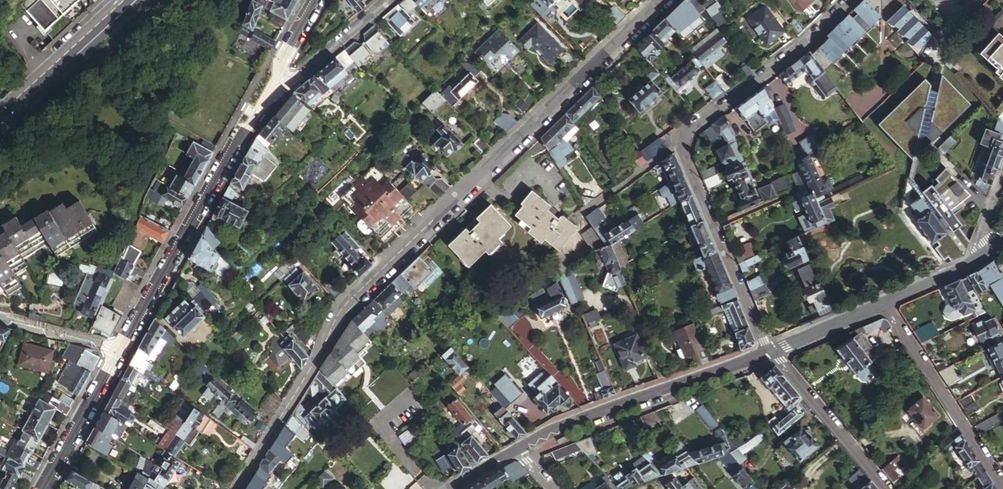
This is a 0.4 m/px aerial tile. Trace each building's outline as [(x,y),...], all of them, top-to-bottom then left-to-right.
[(74,0),(35,0),(23,11),(41,31),(74,0)] [(254,0),(251,7),(243,26),(252,31),(253,31),(263,10),(264,7),(265,6),(254,0)] [(272,11),(275,2),(271,0),(268,0),(265,6),(264,7),(267,8),(272,11)] [(297,0),(271,0),(275,2),(277,3),(292,10),(297,0)] [(358,10),(349,0),(347,0),(336,9),(346,20),(358,10)] [(358,10),(366,4),(365,3),(362,0),(349,0),(358,10)] [(398,3),(401,5),(386,20),(400,34),(415,20),(408,12),(417,3),(415,0),(401,0),(398,3)] [(801,10),(811,0),(791,0),(801,10)] [(808,52),(824,71),(832,63),(834,65),(882,19),(881,0),(862,0),(808,52)] [(275,13),(287,19),(291,11),(292,10),(277,3),(275,2),(272,11),(275,13)] [(613,3),(604,11),(616,24),(625,15),(613,3)] [(720,26),(728,19),(714,4),(706,11),(720,26)] [(903,5),(886,22),(920,55),(929,40),(928,40),(934,34),(909,11),(903,5)] [(765,6),(748,18),(767,43),(783,31),(765,6)] [(913,7),(909,11),(934,34),(937,31),(913,7)] [(272,19),(283,25),(287,19),(275,13),(272,19)] [(664,15),(644,35),(654,46),(661,54),(664,51),(658,45),(663,40),(659,35),(671,24),(664,15)] [(796,16),(788,22),(798,35),(805,28),(796,16)] [(538,21),(519,38),(527,46),(531,43),(548,61),(563,47),(538,21)] [(355,39),(344,48),(359,66),(376,50),(380,51),(390,42),(373,24),(362,33),(365,40),(361,43),(355,39)] [(252,31),(243,26),(240,33),(248,38),(252,31)] [(517,47),(497,26),(475,48),(494,68),(517,47)] [(716,27),(690,48),(694,52),(700,60),(726,39),(716,27)] [(251,40),(270,50),(274,41),(255,32),(251,40)] [(590,49),(598,42),(588,32),(581,39),(590,49)] [(996,67),(1002,59),(1002,37),(997,32),(979,52),(996,67)] [(644,35),(634,45),(647,59),(654,53),(651,49),(654,46),(644,35)] [(256,55),(265,59),(269,51),(261,46),(256,55)] [(350,61),(341,51),(325,65),(316,72),(330,86),(335,81),(338,82),(341,79),(342,75),(346,71),(343,67),(350,61)] [(700,60),(694,52),(674,69),(664,77),(675,89),(679,85),(680,86),(701,69),(698,66),(702,63),(700,60)] [(824,71),(808,52),(799,58),(780,73),(787,82),(805,69),(810,75),(815,82),(826,96),(836,88),(824,71)] [(478,66),(468,56),(455,70),(463,78),(450,90),(459,99),(477,80),(476,78),(466,68),(469,65),(474,70),(478,66)] [(996,67),(997,68),(994,71),(998,75),(999,74),(1002,78),(1002,59),(996,67)] [(646,80),(627,97),(639,111),(648,103),(650,104),(655,100),(653,98),(662,91),(650,77),(657,70),(649,61),(638,71),(646,80)] [(466,68),(476,78),(483,71),(478,66),(474,70),(469,65),(466,68)] [(335,81),(330,86),(333,89),(350,75),(346,71),(342,75),(341,79),(338,82),(335,81)] [(307,80),(295,90),(306,99),(319,88),(322,92),(330,86),(316,72),(307,80)] [(714,78),(715,79),(724,91),(731,85),(721,73),(714,78)] [(971,104),(941,73),(939,89),(931,88),(932,83),(926,77),(878,124),(912,159),(915,134),(920,134),(928,135),(933,141),(971,104)] [(815,82),(810,75),(807,77),(807,81),(809,84),(813,85),(815,82)] [(724,91),(715,79),(709,83),(719,95),(724,91)] [(439,85),(436,88),(445,98),(449,103),(452,100),(448,96),(449,95),(439,85)] [(592,85),(565,112),(571,121),(572,120),(573,121),(575,122),(579,118),(581,115),(579,114),(597,96),(600,99),(602,98),(592,85)] [(774,108),(763,85),(750,95),(736,105),(745,117),(746,117),(755,129),(768,120),(764,115),(774,108)] [(445,98),(436,88),(434,90),(405,118),(411,124),(428,107),(432,111),(445,98)] [(528,88),(513,103),(524,114),(539,99),(528,88)] [(288,97),(273,116),(285,126),(304,103),(292,92),(291,93),(288,97)] [(304,103),(285,126),(292,132),(295,127),(299,131),(305,124),(301,121),(311,109),(304,103)] [(782,105),(774,109),(778,116),(780,120),(788,117),(782,105)] [(764,115),(768,120),(770,121),(778,116),(774,109),(774,108),(764,115)] [(494,119),(506,131),(517,120),(510,113),(504,110),(494,119)] [(540,136),(547,146),(557,162),(559,165),(564,161),(564,157),(562,154),(571,148),(562,134),(573,123),(571,121),(565,112),(562,114),(540,136)] [(736,137),(725,113),(712,122),(721,132),(722,132),(726,138),(732,134),(734,138),(736,137)] [(259,132),(258,133),(271,143),(285,126),(273,116),(259,132)] [(438,116),(432,122),(433,123),(430,126),(435,132),(429,137),(435,143),(432,146),(436,151),(440,148),(446,155),(454,147),(456,148),(463,142),(438,116)] [(999,133),(1002,122),(999,119),(994,132),(999,133)] [(712,122),(704,129),(712,139),(721,132),(712,122)] [(985,170),(983,169),(979,180),(991,185),(1002,154),(1002,123),(1002,122),(999,133),(994,132),(986,129),(985,133),(982,132),(981,136),(983,137),(981,142),(994,147),(985,170)] [(490,146),(480,135),(473,141),(484,152),(490,146)] [(250,146),(229,185),(239,195),(245,201),(254,189),(257,191),(280,161),(256,136),(254,138),(250,146)] [(540,136),(527,148),(531,154),(540,149),(541,150),(547,146),(540,136)] [(666,146),(660,138),(660,136),(640,151),(647,160),(666,146)] [(955,142),(949,136),(938,147),(944,153),(955,142)] [(746,159),(743,152),(736,137),(734,138),(729,142),(723,146),(731,165),(746,159)] [(194,159),(205,165),(209,157),(212,152),(192,141),(185,154),(194,159)] [(801,145),(793,149),(796,156),(798,159),(808,153),(814,149),(810,144),(803,148),(801,145)] [(639,166),(647,160),(640,151),(638,148),(630,154),(639,166)] [(403,154),(398,160),(420,179),(427,172),(429,172),(434,167),(434,164),(421,153),(412,162),(407,157),(410,154),(407,152),(405,155),(403,154)] [(663,159),(654,166),(657,171),(662,167),(670,181),(683,173),(674,152),(663,159)] [(803,171),(810,187),(817,201),(824,198),(822,192),(825,190),(808,153),(798,159),(803,171)] [(168,154),(162,164),(167,167),(169,163),(170,164),(173,157),(168,154)] [(803,171),(798,159),(796,156),(791,158),(797,173),(803,171)] [(183,180),(194,185),(205,165),(194,159),(188,170),(181,166),(178,173),(185,176),(183,180)] [(747,161),(746,159),(731,165),(725,168),(729,177),(733,175),(738,187),(751,181),(748,175),(750,174),(746,167),(745,168),(743,163),(747,161)] [(360,188),(349,198),(378,228),(375,231),(383,240),(423,202),(414,193),(411,196),(382,166),(371,178),(367,173),(356,184),(360,188)] [(699,171),(703,178),(714,173),(711,166),(699,171)] [(920,195),(966,254),(971,240),(961,227),(965,224),(952,209),(971,194),(966,188),(964,189),(958,180),(960,178),(948,166),(934,177),(937,181),(933,185),(930,182),(921,189),(924,192),(920,195)] [(157,181),(187,197),(193,187),(194,185),(183,180),(185,176),(178,173),(173,170),(172,172),(163,167),(156,181),(157,181)] [(810,187),(803,171),(797,173),(792,175),(799,191),(810,187)] [(692,192),(683,173),(670,181),(666,184),(659,189),(663,197),(666,196),(671,205),(680,199),(692,192)] [(703,178),(706,187),(719,181),(715,173),(714,173),(703,178)] [(830,188),(832,194),(865,179),(862,173),(830,188)] [(439,196),(445,190),(451,185),(439,174),(427,186),(439,196)] [(785,178),(759,189),(761,194),(764,201),(790,189),(785,178)] [(187,197),(157,181),(152,189),(149,188),(144,198),(146,199),(157,204),(160,197),(165,199),(182,208),(187,197)] [(753,186),(751,181),(738,187),(743,197),(739,199),(743,209),(764,201),(761,194),(757,195),(756,193),(757,192),(754,185),(753,186)] [(911,184),(920,195),(924,192),(921,189),(915,181),(911,184)] [(229,185),(213,213),(238,228),(248,211),(230,202),(233,196),(238,198),(239,195),(229,185)] [(799,191),(797,192),(813,228),(826,222),(817,201),(810,187),(799,191)] [(515,212),(521,218),(531,225),(527,230),(540,241),(544,236),(555,246),(567,231),(570,233),(578,225),(531,188),(521,201),(523,203),(515,212)] [(695,201),(692,192),(680,199),(691,224),(703,219),(695,201)] [(578,195),(584,205),(593,198),(578,195)] [(920,195),(910,202),(920,214),(915,218),(934,243),(938,239),(941,243),(937,246),(946,258),(950,255),(953,260),(966,254),(920,195)] [(824,198),(817,201),(826,222),(827,221),(832,219),(827,208),(832,205),(828,196),(824,198)] [(160,197),(157,204),(161,206),(165,199),(160,197)] [(490,203),(448,243),(460,255),(461,253),(470,262),(485,249),(488,252),(494,247),(493,246),(498,241),(496,238),(511,224),(490,203)] [(1,282),(8,295),(18,289),(16,285),(19,283),(14,274),(23,269),(21,264),(24,262),(22,259),(48,243),(56,256),(69,249),(72,254),(98,239),(79,206),(67,213),(63,209),(50,216),(47,210),(20,225),(15,217),(2,224),(6,230),(0,234),(0,283),(1,282)] [(628,209),(632,216),(636,213),(634,209),(632,206),(628,209)] [(593,210),(586,215),(592,223),(599,218),(593,210)] [(157,224),(142,216),(127,244),(131,246),(135,239),(139,241),(144,232),(162,243),(169,231),(157,224)] [(160,217),(157,224),(169,231),(172,224),(160,217)] [(518,222),(527,230),(531,225),(521,218),(518,222)] [(640,218),(631,224),(635,228),(644,223),(640,218)] [(595,226),(608,245),(611,244),(617,240),(635,228),(631,224),(628,219),(624,222),(623,220),(605,232),(598,223),(595,226)] [(716,249),(703,219),(691,224),(684,227),(693,243),(698,241),(701,248),(692,252),(695,258),(716,249)] [(730,220),(722,224),(725,231),(733,227),(730,220)] [(595,226),(594,225),(583,233),(596,250),(599,248),(608,245),(595,226)] [(205,226),(201,234),(214,248),(220,243),(205,226)] [(355,250),(360,246),(344,229),(340,233),(335,227),(326,235),(331,239),(330,240),(335,246),(331,250),(338,258),(343,254),(353,265),(351,267),(358,274),(370,262),(364,255),(361,257),(355,250)] [(558,248),(570,233),(567,231),(555,246),(558,248)] [(214,248),(201,234),(188,258),(210,270),(211,268),(213,269),(215,269),(218,263),(218,262),(216,261),(220,255),(214,248)] [(810,262),(797,235),(787,239),(792,248),(786,251),(787,255),(785,256),(789,266),(802,260),(804,264),(810,262)] [(617,240),(611,244),(613,249),(620,246),(617,240)] [(735,253),(738,261),(754,254),(748,241),(739,245),(742,250),(735,253)] [(611,244),(608,245),(599,248),(608,270),(602,283),(616,290),(618,287),(627,283),(620,265),(616,257),(613,249),(611,244)] [(737,299),(716,249),(695,258),(694,260),(697,267),(695,268),(712,305),(720,301),(722,304),(737,299)] [(550,258),(565,272),(566,271),(575,264),(561,250),(550,258)] [(760,252),(754,254),(738,261),(740,265),(743,272),(749,269),(747,265),(762,258),(762,257),(760,252)] [(122,254),(120,258),(146,272),(150,265),(133,255),(132,257),(129,255),(128,257),(122,254)] [(399,272),(414,286),(420,280),(433,268),(427,263),(418,254),(399,272)] [(623,254),(616,257),(620,265),(626,261),(623,254)] [(146,272),(120,258),(113,271),(113,272),(126,279),(128,275),(132,277),(134,273),(143,278),(146,272)] [(306,268),(298,259),(281,277),(301,299),(316,285),(303,271),(306,268)] [(433,268),(420,280),(426,286),(443,270),(431,259),(427,263),(433,268)] [(991,260),(976,271),(965,276),(968,281),(972,287),(976,293),(990,284),(1002,303),(1002,271),(1000,273),(991,260)] [(820,282),(810,262),(804,264),(798,267),(803,279),(801,280),(805,288),(820,282)] [(92,311),(95,313),(99,305),(111,277),(108,276),(109,275),(97,270),(95,274),(86,270),(72,300),(82,304),(79,310),(91,315),(92,311)] [(575,294),(567,274),(566,271),(565,272),(561,275),(572,300),(573,299),(574,301),(573,302),(577,312),(582,310),(575,294)] [(399,272),(391,280),(401,291),(405,286),(410,291),(414,286),(399,272)] [(573,272),(567,274),(575,294),(581,291),(573,272)] [(746,280),(750,288),(765,281),(763,275),(759,274),(746,280)] [(968,281),(965,276),(940,287),(953,309),(958,305),(962,312),(978,304),(969,288),(972,287),(968,281)] [(110,306),(123,313),(138,286),(135,284),(126,279),(110,306)] [(330,279),(322,286),(333,298),(340,291),(330,279)] [(383,287),(361,309),(367,316),(373,310),(374,312),(381,305),(383,307),(401,291),(391,280),(383,287)] [(558,280),(549,286),(554,297),(537,305),(541,315),(544,316),(568,305),(569,304),(570,304),(570,303),(564,291),(563,292),(558,280)] [(769,291),(765,281),(750,288),(754,298),(769,291)] [(831,305),(820,282),(805,288),(801,290),(807,302),(811,300),(817,311),(831,305)] [(202,291),(193,298),(205,311),(213,304),(202,291)] [(389,313),(406,296),(401,291),(383,307),(389,313)] [(193,298),(190,295),(165,318),(182,337),(203,318),(203,315),(202,314),(205,311),(193,298)] [(737,299),(722,304),(706,310),(708,315),(723,310),(729,308),(731,313),(726,316),(733,333),(734,332),(741,349),(753,345),(754,340),(742,311),(737,299)] [(30,302),(26,316),(35,319),(64,326),(68,313),(30,302)] [(526,312),(517,302),(500,313),(499,314),(510,326),(526,312)] [(95,313),(90,324),(110,336),(121,317),(99,305),(95,313)] [(729,308),(723,310),(726,316),(731,313),(729,308)] [(597,309),(583,315),(587,324),(601,318),(597,309)] [(310,314),(300,317),(311,335),(314,342),(320,326),(310,314)] [(999,328),(990,314),(985,317),(984,314),(968,323),(977,339),(978,338),(980,341),(985,339),(987,343),(992,340),(1002,334),(999,328)] [(300,317),(280,323),(286,330),(289,327),(300,317)] [(289,327),(305,344),(311,335),(300,317),(289,327)] [(154,319),(138,347),(156,360),(161,350),(156,348),(166,329),(154,319)] [(351,319),(318,369),(332,384),(347,371),(350,375),(365,362),(358,354),(365,349),(361,345),(369,338),(351,319)] [(882,319),(864,326),(866,330),(868,332),(881,324),(886,333),(894,329),(889,322),(882,319)] [(932,321),(914,333),(921,344),(932,337),(940,333),(932,321)] [(704,347),(694,322),(675,329),(682,346),(676,348),(678,353),(679,355),(680,356),(682,356),(685,356),(684,354),(692,351),(697,350),(704,347)] [(0,326),(0,339),(5,340),(10,328),(0,326)] [(866,330),(864,326),(856,330),(858,333),(837,349),(855,374),(857,373),(867,365),(871,362),(864,353),(872,347),(862,333),(866,330)] [(301,369),(309,357),(292,337),(290,335),(288,333),(279,342),(283,346),(282,347),(301,369)] [(637,334),(615,343),(626,368),(635,364),(634,361),(646,356),(637,334)] [(1002,370),(1002,335),(1002,334),(992,340),(987,343),(984,345),(988,352),(984,355),(988,362),(993,359),(1001,371),(1002,370)] [(932,337),(921,344),(925,350),(936,343),(932,337)] [(18,363),(47,371),(53,350),(24,342),(18,363)] [(278,351),(282,347),(283,346),(279,342),(271,349),(272,350),(272,351),(274,352),(275,352),(278,351)] [(91,352),(93,349),(69,343),(63,355),(69,359),(90,371),(98,357),(91,352)] [(467,363),(451,345),(440,354),(457,373),(467,363)] [(138,347),(130,362),(146,373),(149,367),(151,368),(156,360),(138,347)] [(709,361),(704,347),(697,350),(701,363),(709,361)] [(701,363),(697,350),(692,351),(697,365),(701,363)] [(597,400),(616,393),(602,358),(595,361),(600,372),(595,373),(602,390),(594,393),(597,400)] [(77,394),(90,371),(69,359),(63,369),(74,376),(67,387),(67,388),(77,394)] [(130,362),(122,377),(133,385),(142,391),(144,387),(136,382),(138,376),(143,379),(146,373),(130,362)] [(942,370),(939,372),(948,386),(962,377),(953,364),(942,370)] [(393,365),(368,388),(385,406),(409,383),(393,365)] [(868,366),(867,365),(857,373),(858,374),(859,378),(862,381),(865,382),(866,382),(867,381),(869,381),(870,381),(873,378),(875,375),(875,371),(872,368),(868,366)] [(768,422),(778,434),(810,408),(776,366),(775,366),(763,377),(770,386),(773,385),(790,405),(794,402),(798,406),(792,412),(781,421),(776,415),(768,422)] [(49,384),(54,387),(57,381),(67,387),(74,376),(63,369),(61,372),(60,374),(58,377),(56,381),(52,378),(52,380),(49,384)] [(318,369),(305,389),(310,394),(319,385),(321,387),(323,385),(329,391),(310,408),(302,415),(312,427),(345,398),(332,384),(318,369)] [(175,375),(177,376),(180,378),(184,374),(182,373),(178,370),(175,375)] [(234,389),(214,372),(208,378),(210,380),(206,384),(209,386),(203,392),(209,398),(215,392),(224,400),(230,393),(234,389)] [(460,372),(454,377),(458,382),(464,377),(460,372)] [(573,401),(572,397),(551,373),(543,381),(537,375),(526,385),(532,392),(539,385),(542,388),(533,396),(548,412),(560,401),(563,404),(568,405),(573,401)] [(180,378),(177,376),(169,384),(173,387),(180,378)] [(113,393),(131,404),(136,396),(129,392),(133,385),(122,377),(113,393)] [(449,382),(457,392),(463,387),(458,382),(454,377),(449,382)] [(516,438),(527,432),(487,385),(479,377),(473,383),(496,408),(493,411),(516,438)] [(501,379),(495,385),(510,402),(517,396),(501,379)] [(451,400),(455,397),(445,384),(441,388),(451,400)] [(259,411),(234,389),(230,393),(233,396),(229,401),(236,407),(237,406),(241,410),(240,411),(251,420),(258,412),(259,411)] [(281,400),(272,389),(259,411),(258,412),(268,420),(281,400)] [(40,399),(55,409),(66,415),(71,406),(56,397),(55,398),(44,391),(40,399)] [(970,392),(958,401),(968,416),(980,408),(975,400),(970,392)] [(113,393),(104,409),(116,417),(117,414),(114,412),(119,404),(128,409),(131,404),(113,393)] [(27,403),(34,407),(30,414),(47,424),(55,409),(40,399),(39,398),(39,399),(32,395),(27,403)] [(907,409),(923,429),(938,415),(922,396),(907,409)] [(452,432),(455,436),(471,423),(475,420),(455,397),(451,400),(447,404),(463,422),(454,429),(455,430),(452,432)] [(190,404),(182,398),(173,413),(172,415),(175,417),(181,421),(182,419),(190,404)] [(787,407),(792,412),(798,406),(794,402),(790,405),(787,407)] [(297,419),(302,415),(310,408),(305,403),(293,414),(297,419)] [(190,404),(182,419),(193,427),(201,412),(190,404)] [(718,424),(703,404),(696,409),(712,429),(718,424)] [(104,409),(95,425),(112,434),(119,421),(120,425),(125,428),(127,424),(123,421),(116,417),(104,409)] [(975,427),(980,435),(1002,419),(1002,413),(1001,409),(975,427)] [(655,410),(642,415),(648,424),(652,422),(661,418),(655,410)] [(117,414),(116,417),(123,421),(126,417),(118,412),(117,414)] [(47,424),(30,414),(22,429),(39,439),(47,424)] [(181,421),(175,417),(169,428),(175,431),(181,421)] [(661,418),(652,422),(656,428),(666,424),(661,418)] [(175,431),(164,450),(170,453),(173,454),(183,440),(188,443),(197,430),(193,427),(182,419),(181,421),(175,431)] [(256,425),(261,428),(264,423),(259,420),(256,425)] [(284,423),(259,464),(268,471),(280,457),(277,454),(295,433),(284,423)] [(471,423),(455,436),(458,439),(477,461),(489,454),(472,435),(477,431),(471,423)] [(95,425),(86,441),(96,447),(99,440),(102,442),(104,437),(110,440),(113,435),(112,434),(95,425)] [(22,435),(21,437),(26,440),(21,451),(22,451),(24,452),(25,452),(26,451),(27,451),(28,451),(29,451),(30,451),(31,451),(39,439),(22,429),(16,426),(14,430),(22,435)] [(697,463),(729,451),(736,447),(720,426),(713,431),(720,441),(693,452),(692,449),(688,450),(697,463)] [(417,438),(409,427),(398,436),(406,446),(417,438)] [(169,428),(159,444),(164,450),(175,431),(169,428)] [(805,433),(801,428),(785,441),(786,442),(777,449),(791,466),(799,459),(800,460),(819,445),(812,436),(809,438),(805,433)] [(979,477),(986,471),(962,434),(958,428),(948,436),(942,440),(949,450),(955,447),(969,469),(976,479),(979,477)] [(252,447),(254,442),(243,434),(240,439),(252,447)] [(576,441),(577,443),(584,451),(594,447),(590,436),(576,441)] [(8,453),(7,455),(24,463),(30,451),(29,451),(28,451),(27,451),(26,451),(25,452),(24,452),(22,451),(21,451),(26,440),(21,437),(18,441),(17,444),(14,442),(8,453)] [(477,461),(458,439),(452,443),(454,447),(443,453),(448,462),(454,459),(460,470),(477,461)] [(576,441),(550,452),(556,462),(584,451),(577,443),(576,441)] [(687,466),(697,463),(688,450),(680,441),(675,446),(676,450),(678,453),(676,455),(676,454),(666,462),(661,467),(650,454),(649,454),(646,457),(648,460),(662,475),(687,466)] [(5,457),(6,455),(7,455),(8,453),(3,450),(4,449),(0,447),(0,454),(5,457)] [(150,474),(148,476),(158,482),(163,485),(177,461),(168,455),(170,453),(164,450),(160,456),(156,463),(150,474)] [(908,469),(911,466),(900,453),(897,455),(902,462),(908,469)] [(729,463),(734,458),(731,454),(722,463),(725,466),(728,462),(729,463)] [(17,478),(21,472),(25,464),(24,463),(7,455),(6,455),(5,457),(0,466),(0,467),(8,472),(17,478)] [(882,468),(893,481),(900,475),(901,475),(895,467),(902,462),(897,455),(882,468)] [(156,463),(150,458),(143,470),(150,474),(156,463)] [(29,460),(27,465),(35,469),(38,465),(29,460)] [(662,475),(648,460),(638,468),(635,466),(625,473),(627,476),(619,482),(610,472),(607,475),(621,488),(622,488),(662,475)] [(737,461),(727,469),(732,475),(732,476),(743,488),(760,488),(737,461)] [(515,470),(510,462),(482,479),(489,488),(510,476),(509,474),(515,470)] [(315,478),(318,481),(311,487),(312,488),(320,488),(322,487),(324,487),(333,479),(324,469),(315,478)] [(861,470),(850,479),(856,486),(867,477),(861,470)] [(65,481),(78,488),(100,488),(71,471),(65,481)] [(148,476),(138,471),(128,488),(141,488),(148,476)] [(986,471),(979,477),(976,479),(983,488),(982,488),(998,488),(988,474),(986,471)] [(17,478),(8,472),(0,486),(0,488),(11,488),(18,478),(17,478)] [(17,478),(18,478),(27,483),(31,477),(21,472),(17,478)] [(609,484),(606,480),(605,480),(601,475),(594,480),(598,485),(592,488),(613,488),(609,484)] [(900,475),(893,481),(899,488),(906,482),(900,475)] [(155,488),(156,488),(161,488),(163,485),(158,482),(148,476),(141,488),(154,488),(155,488)] [(694,476),(687,481),(683,484),(680,481),(678,482),(673,476),(663,484),(668,488),(704,488),(694,476)] [(213,477),(206,488),(226,488),(228,486),(213,477)] [(417,479),(409,485),(412,488),(426,488),(417,479)] [(482,479),(465,488),(489,488),(482,479)] [(871,479),(860,488),(879,488),(871,479)] [(791,480),(782,488),(799,488),(791,480)]
